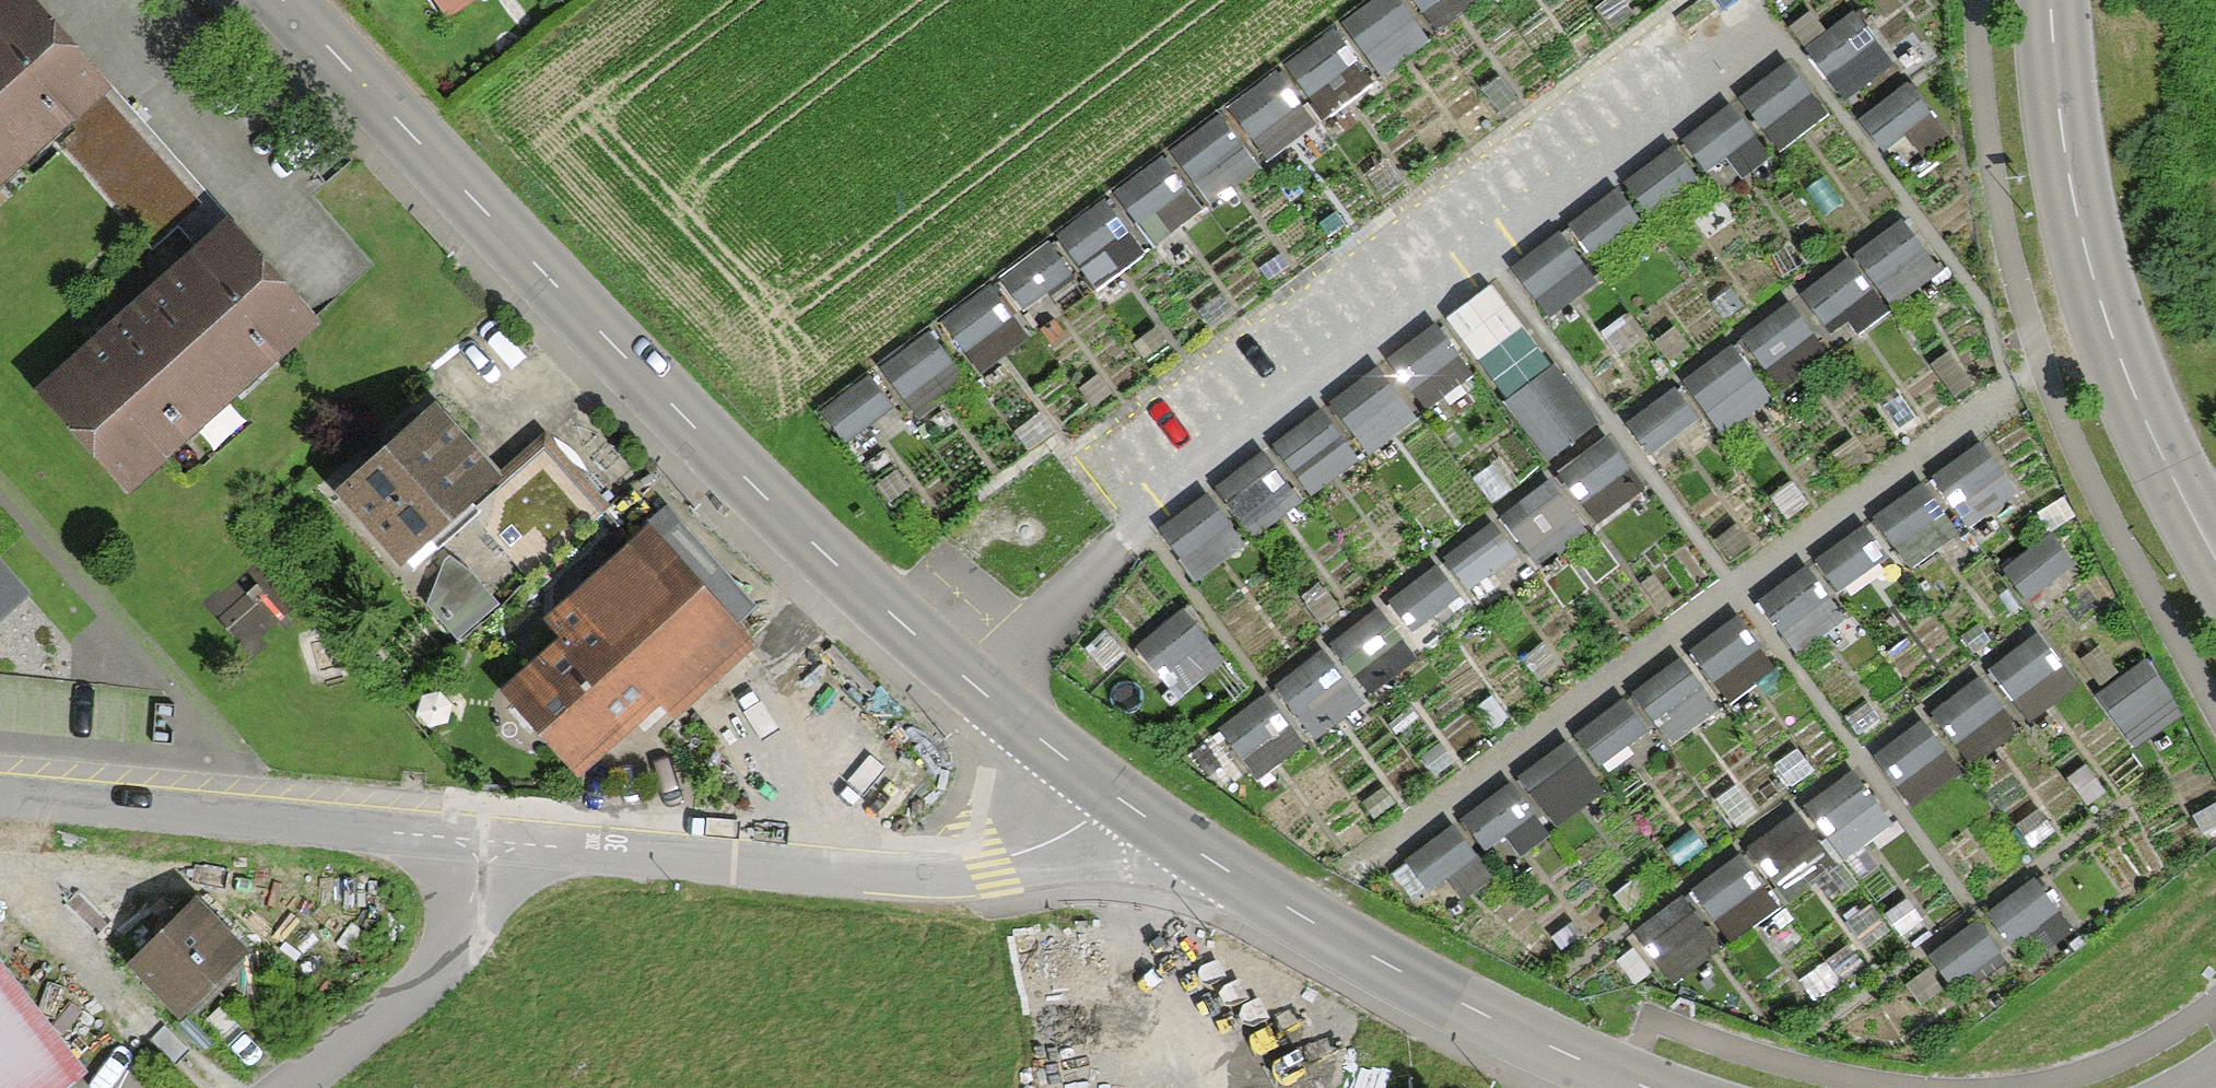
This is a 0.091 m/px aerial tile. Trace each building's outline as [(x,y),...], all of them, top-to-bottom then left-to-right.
[(201,208),(108,101),(110,99),(24,0),(17,0),(0,15),(0,198),(59,146),(151,252),(201,208)] [(443,22),(472,0),(427,0),(443,22)] [(1165,156),(1205,211),(1495,0),(1379,0),(1165,156)] [(1866,18),(1813,47),(1845,106),(1898,77),(1866,18)] [(1794,64),(1744,100),(1785,157),(1835,121),(1794,64)] [(1910,89),(1862,130),(1909,184),(1957,144),(1910,89)] [(1166,165),(1112,204),(1152,259),(1206,220),(1166,165)] [(1104,296),(1150,262),(1109,208),(1063,242),(1104,296)] [(1798,299),(1837,357),(1949,282),(1909,224),(1798,299)] [(37,396),(130,503),(325,334),(233,227),(137,310),(37,396)] [(1517,270),(1546,318),(1598,287),(1569,238),(1517,270)] [(979,380),(1036,347),(1020,320),(1085,283),(1067,250),(944,320),(979,380)] [(1501,284),(1452,316),(1552,467),(1601,435),(1501,284)] [(1794,306),(1747,338),(1789,398),(1836,366),(1794,306)] [(1423,408),(1472,381),(1447,335),(1398,363),(1423,408)] [(924,424),(973,386),(935,338),(886,375),(924,424)] [(1742,348),(1688,378),(1722,441),(1777,410),(1742,348)] [(1375,461),(1424,423),(1385,373),(1336,410),(1375,461)] [(1629,426),(1658,465),(1708,428),(1680,389),(1629,426)] [(545,435),(495,478),(439,413),(380,463),(333,503),(402,584),(480,517),(531,577),(610,510),(545,435)] [(1599,532),(1652,496),(1615,443),(1563,478),(1599,532)] [(1974,534),(2025,504),(1989,443),(1938,473),(1974,534)] [(1286,471),(1229,483),(1241,534),(1298,521),(1286,471)] [(1504,518),(1544,573),(1594,537),(1554,482),(1504,518)] [(1936,482),(1882,516),(1917,571),(1971,536),(1936,482)] [(1164,539),(1201,588),(1251,549),(1213,501),(1164,539)] [(676,725),(756,655),(735,632),(759,611),(670,511),(538,627),(552,643),(493,695),(576,789),(664,712),(676,725)] [(1480,524),(1453,573),(1491,595),(1519,545),(1480,524)] [(1848,610),(1896,594),(1876,534),(1828,550),(1848,610)] [(472,575),(451,561),(444,565),(429,611),(459,644),(499,610),(472,575)] [(1392,602),(1416,635),(1465,601),(1441,567),(1392,602)] [(1814,567),(1762,602),(1803,661),(1854,626),(1814,567)] [(37,613),(0,571),(0,645),(37,613)] [(1378,702),(1427,661),(1383,609),(1334,650),(1378,702)] [(1142,649),(1184,702),(1231,666),(1188,612),(1142,649)] [(1750,620),(1699,646),(1728,704),(1780,678),(1750,620)] [(2043,636),(1992,675),(2036,731),(2087,692),(2043,636)] [(1331,650),(1279,688),(1321,745),(1373,707),(1331,650)] [(1693,663),(1638,691),(1668,751),(1724,722),(1693,663)] [(2142,754),(2191,720),(2151,665),(2103,699),(2142,754)] [(1988,680),(1936,714),(1974,771),(2026,737),(1988,680)] [(1228,718),(1253,782),(1307,762),(1283,697),(1228,718)] [(1631,701),(1579,736),(1604,774),(1656,739),(1631,701)] [(1877,758),(1916,813),(1967,777),(1928,722),(1877,758)] [(1496,876),(1613,801),(1578,748),(1462,822),(1496,876)] [(1859,771),(1808,808),(1850,866),(1901,830),(1859,771)] [(1806,812),(1693,889),(1734,950),(1848,872),(1806,812)] [(1694,899),(1645,926),(1679,987),(1728,960),(1694,899)] [(130,970),(179,1022),(247,958),(199,907),(130,970)] [(0,967),(0,1087),(72,1087),(85,1078),(0,967)]
